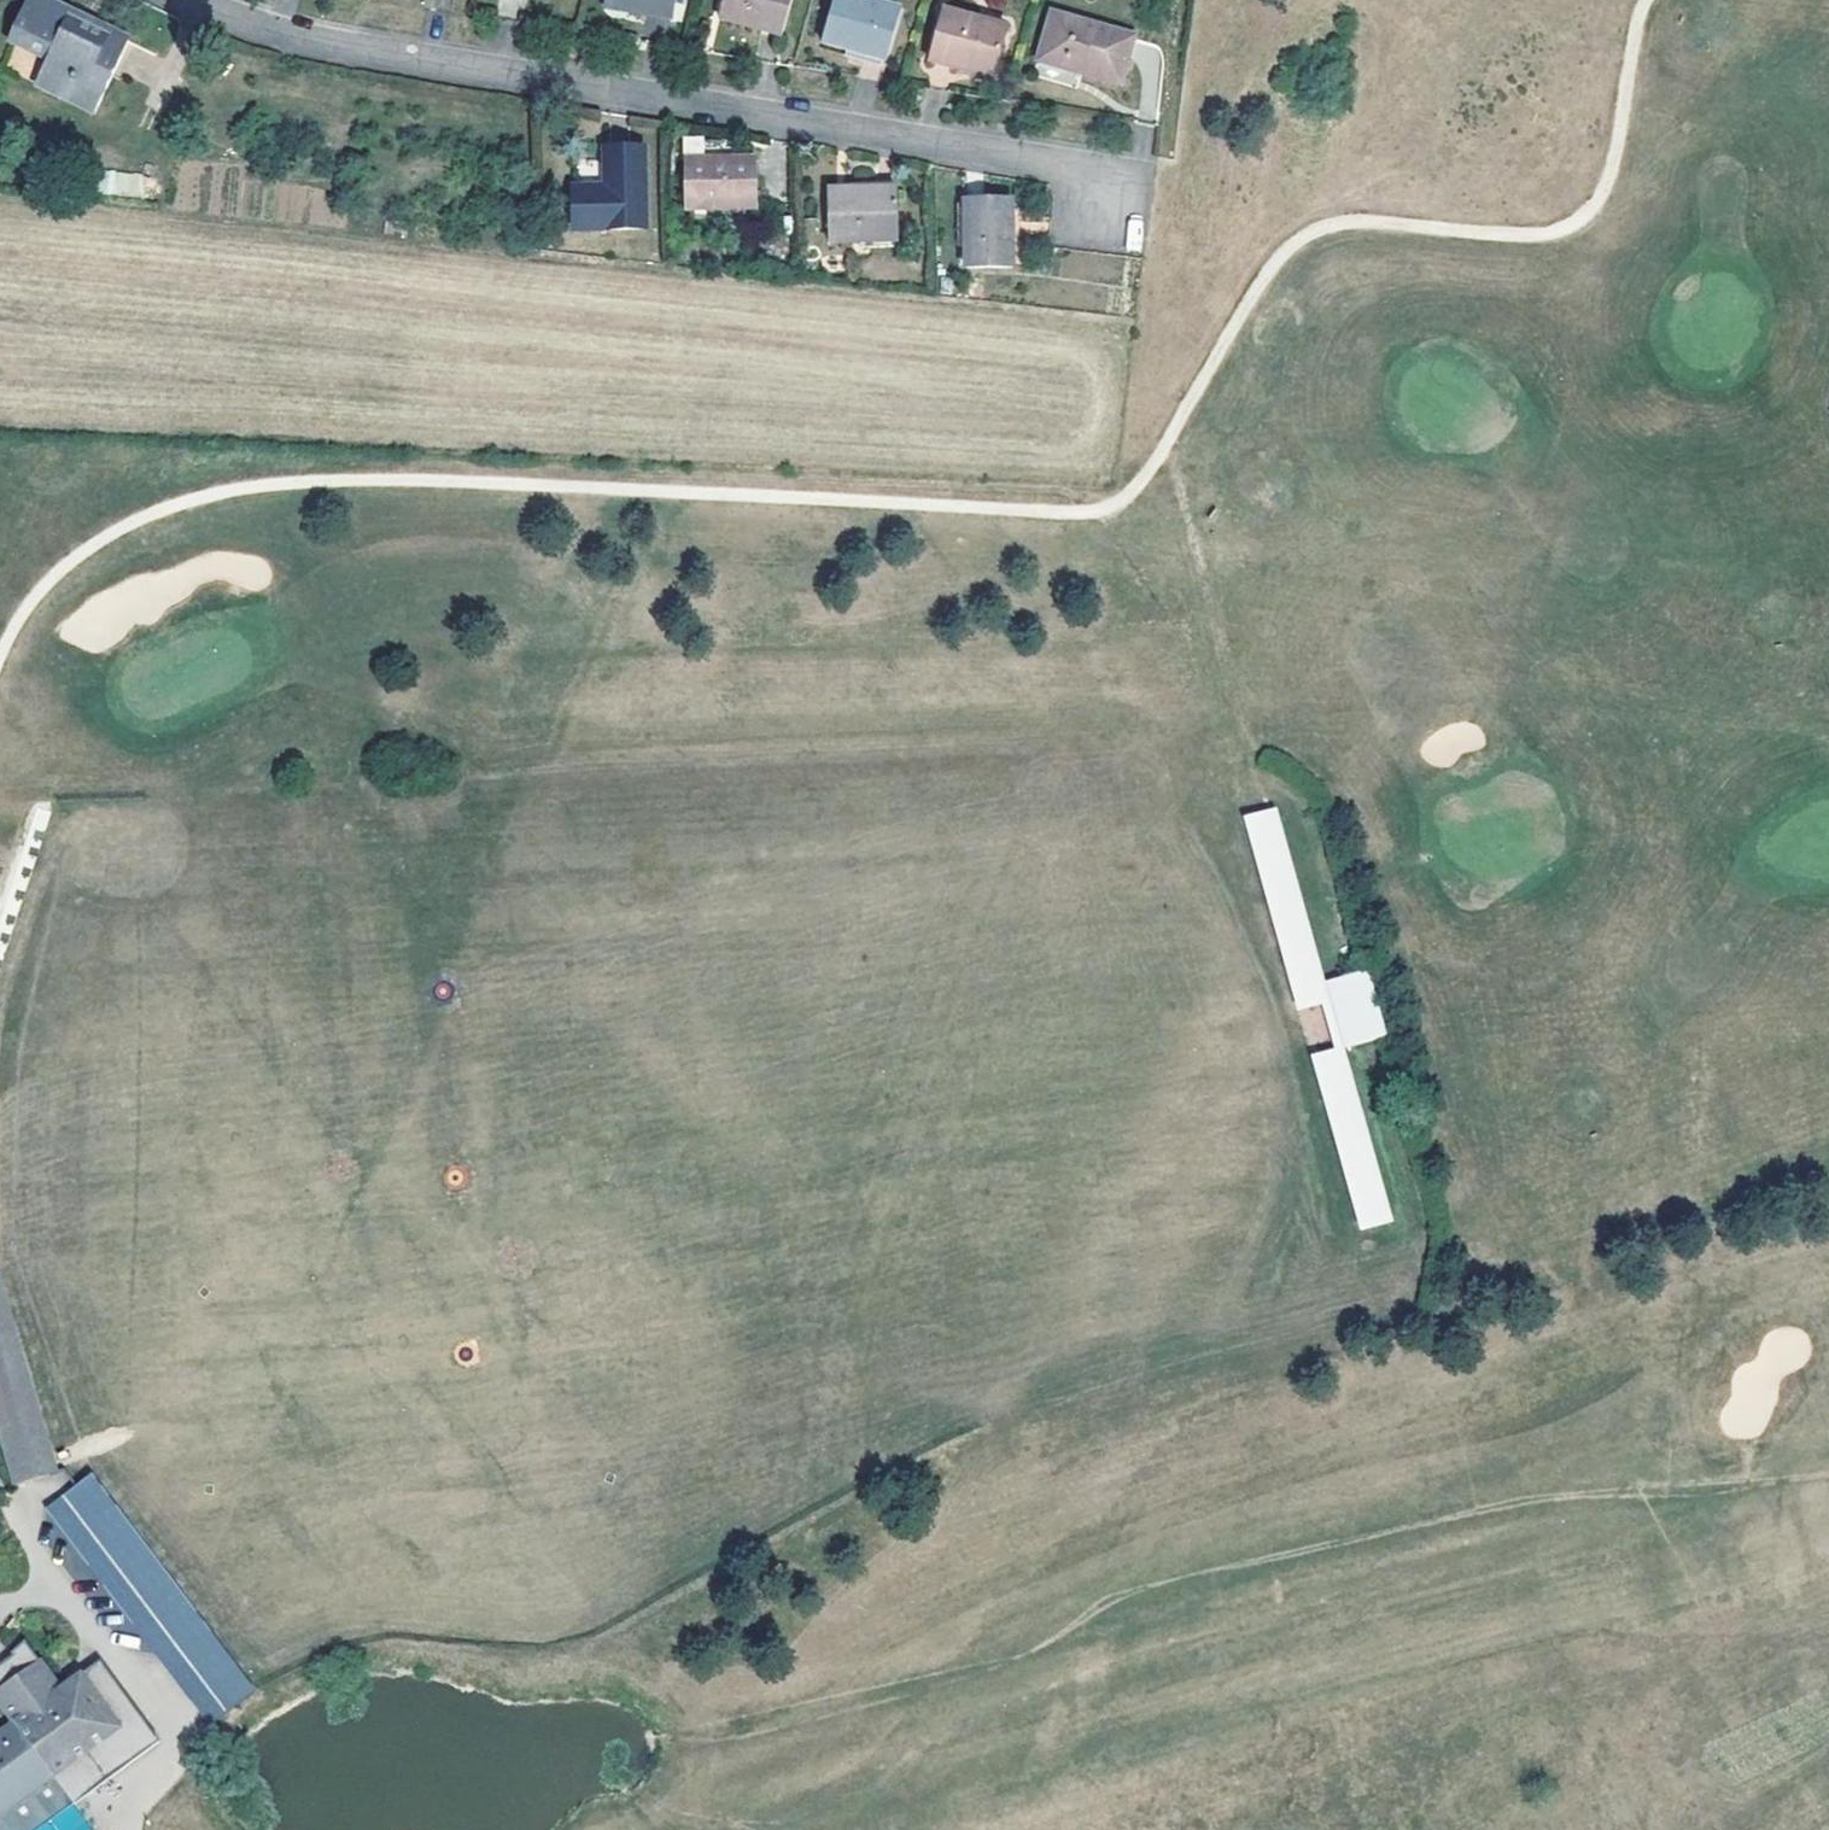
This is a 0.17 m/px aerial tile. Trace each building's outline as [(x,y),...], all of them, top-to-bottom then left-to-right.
[(129,42),(42,0),(30,0),(11,39),(49,58),(36,83),(95,111),(129,42)] [(614,0),(606,0),(605,6),(654,13),(654,6),(614,0)] [(654,13),(674,16),(677,0),(614,0),(654,6),(654,13)] [(792,0),(724,0),(718,19),(783,36),(792,0)] [(899,12),(883,7),(859,0),(835,0),(822,44),(885,62),(899,12)] [(957,66),(993,76),(1007,28),(943,10),(929,64),(955,71),(957,66)] [(1119,86),(1134,36),(1051,13),(1037,62),(1119,86)] [(957,66),(955,71),(992,82),(993,76),(957,66)] [(644,227),(640,150),(602,151),(603,188),(571,189),(573,231),(644,227)] [(757,210),(756,159),(684,159),(684,210),(757,210)] [(102,170),(100,192),(139,196),(141,174),(102,170)] [(897,241),(896,189),(827,190),(828,243),(897,241)] [(1014,267),(1012,201),(964,202),(965,268),(1014,267)] [(1269,802),(1237,811),(1292,1006),(1318,998),(1331,1045),(1305,1052),(1354,1226),(1386,1217),(1337,1043),(1380,1031),(1362,967),(1319,979),(1269,802)] [(28,1475),(51,1468),(0,1301),(0,1384),(28,1475)] [(15,1479),(28,1475),(0,1384),(0,1430),(15,1479)] [(88,1470),(64,1488),(174,1633),(154,1647),(209,1719),(252,1686),(88,1470)] [(64,1488),(44,1503),(154,1647),(174,1633),(64,1488)] [(57,1556),(76,1585),(91,1576),(72,1546),(57,1556)] [(73,1798),(159,1735),(100,1654),(79,1669),(90,1685),(71,1699),(60,1684),(24,1635),(11,1647),(13,1650),(0,1659),(0,1696),(15,1716),(73,1798)] [(79,1669),(60,1684),(71,1699),(90,1685),(79,1669)] [(15,1716),(0,1728),(0,1829),(30,1829),(73,1798),(15,1716)]
